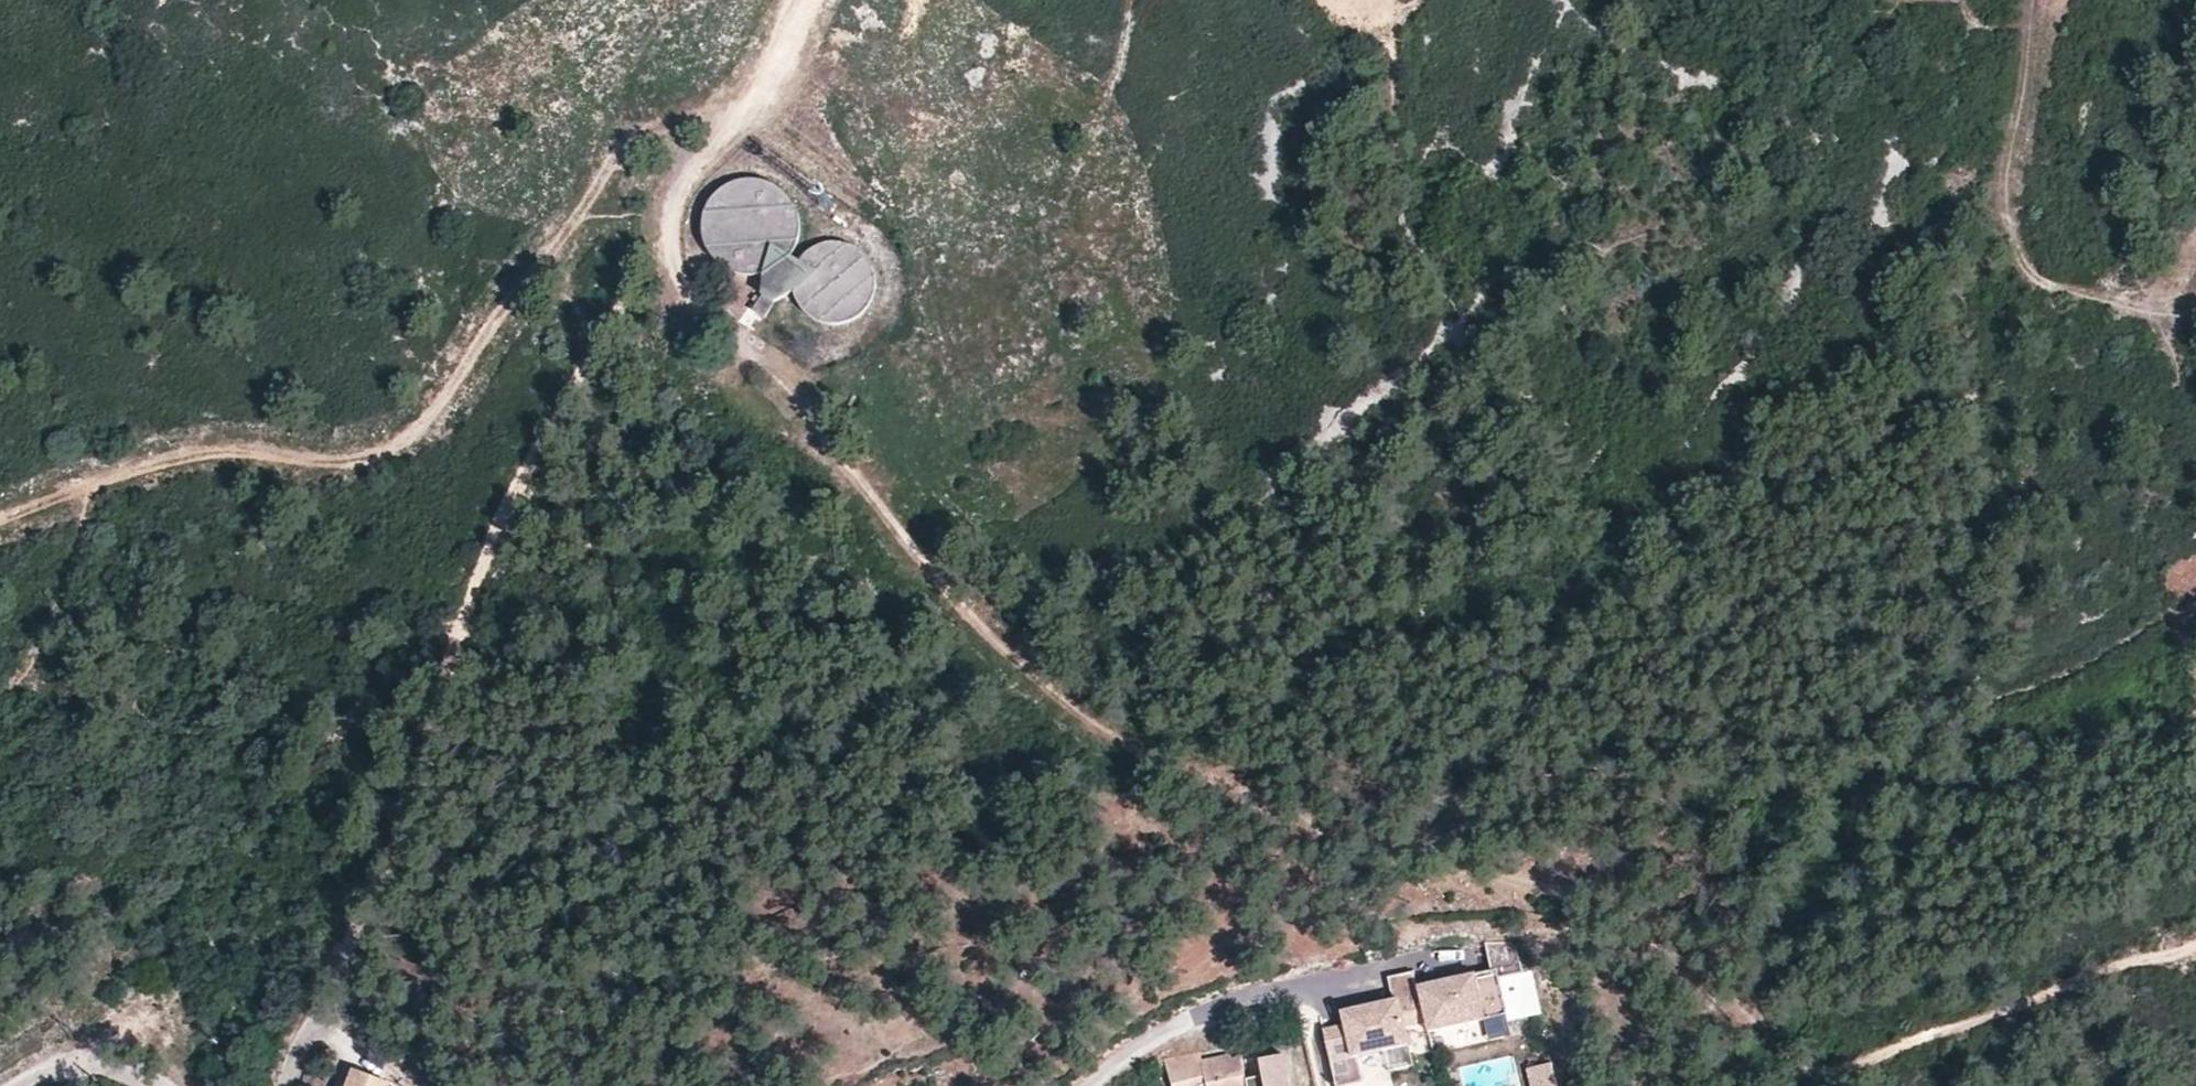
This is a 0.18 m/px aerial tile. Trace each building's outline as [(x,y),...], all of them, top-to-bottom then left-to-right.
[(767,296),(760,305),(772,312),(778,304),(798,292),(801,302),(803,306),(807,310),(814,318),(823,322),(835,324),(845,325),(855,322),(865,316),(871,310),(875,305),(879,294),(880,287),(878,275),(875,267),(871,259),(863,251),(857,247),(852,244),(839,242),(828,242),(822,245),(811,251),(803,262),(792,256),(796,252),(801,241),(803,228),(801,215),(798,206),(796,202),(791,194),(787,191),(772,183),(761,179),(747,179),(736,183),(726,188),(720,192),(716,196),(714,200),(707,214),(706,221),(706,229),(708,240),(713,252),(717,256),(727,266),(733,270),(741,273),(759,275),(767,272),(767,296)] [(768,318),(772,312),(760,305),(755,311),(768,318)] [(1496,969),(1480,972),(1489,1019),(1511,1014),(1506,991),(1503,979),(1530,974),(1521,945),(1516,942),(1490,941),(1496,969)] [(1398,975),(1403,998),(1410,1030),(1431,1025),(1424,993),(1423,985),(1419,970),(1398,975)] [(1489,1019),(1480,972),(1463,976),(1472,1022),(1489,1019)] [(1533,985),(1530,974),(1503,979),(1506,991),(1533,985)] [(1472,1022),(1463,976),(1430,983),(1431,992),(1424,993),(1431,1025),(1432,1031),(1472,1022)] [(1431,992),(1430,983),(1423,985),(1424,993),(1431,992)] [(1410,1030),(1403,998),(1353,1008),(1355,1017),(1348,1019),(1349,1023),(1328,1028),(1335,1061),(1359,1055),(1413,1044),(1410,1030)] [(1355,1017),(1353,1008),(1346,1010),(1348,1019),(1355,1017)] [(1165,1058),(1167,1066),(1200,1059),(1198,1051),(1165,1058)] [(1200,1059),(1167,1066),(1172,1085),(1190,1085),(1205,1083),(1206,1085),(1246,1085),(1244,1078),(1239,1056),(1230,1059),(1228,1052),(1200,1059)] [(1283,1052),(1259,1058),(1263,1073),(1244,1078),(1246,1085),(1291,1085),(1283,1052)] [(1359,1055),(1335,1061),(1340,1085),(1344,1085),(1365,1082),(1359,1055)] [(1536,1085),(1562,1085),(1558,1067),(1533,1072),(1536,1085)] [(388,1082),(351,1068),(343,1085),(387,1085),(388,1082)]
